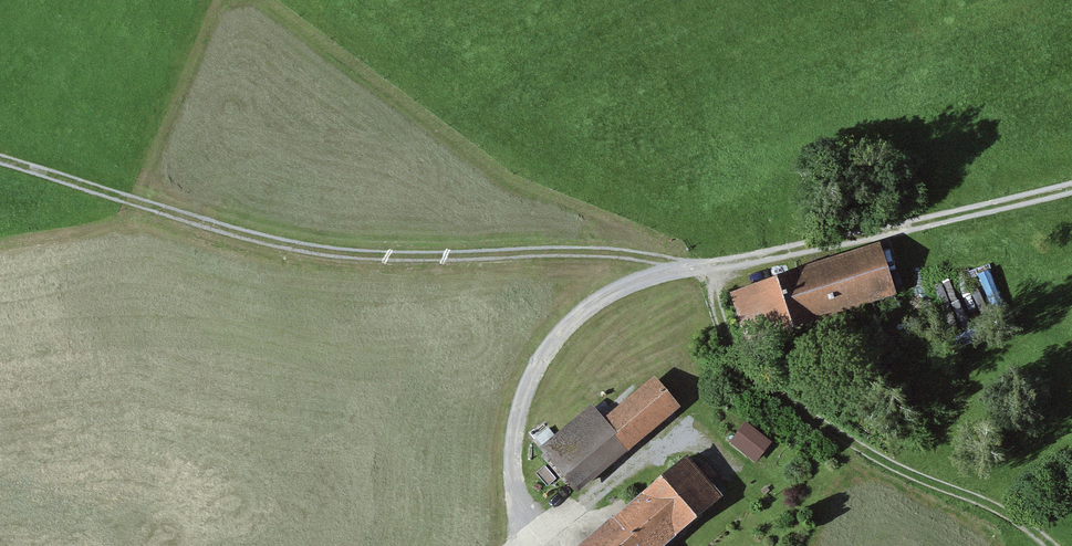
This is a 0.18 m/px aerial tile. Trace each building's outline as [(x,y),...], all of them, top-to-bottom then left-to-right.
[(889,247),(742,293),(757,343),(905,297),(889,247)] [(607,405),(554,446),(588,489),(691,410),(667,379),(617,418),(607,405)] [(732,500),(699,460),(594,545),(676,545),(732,500)]
